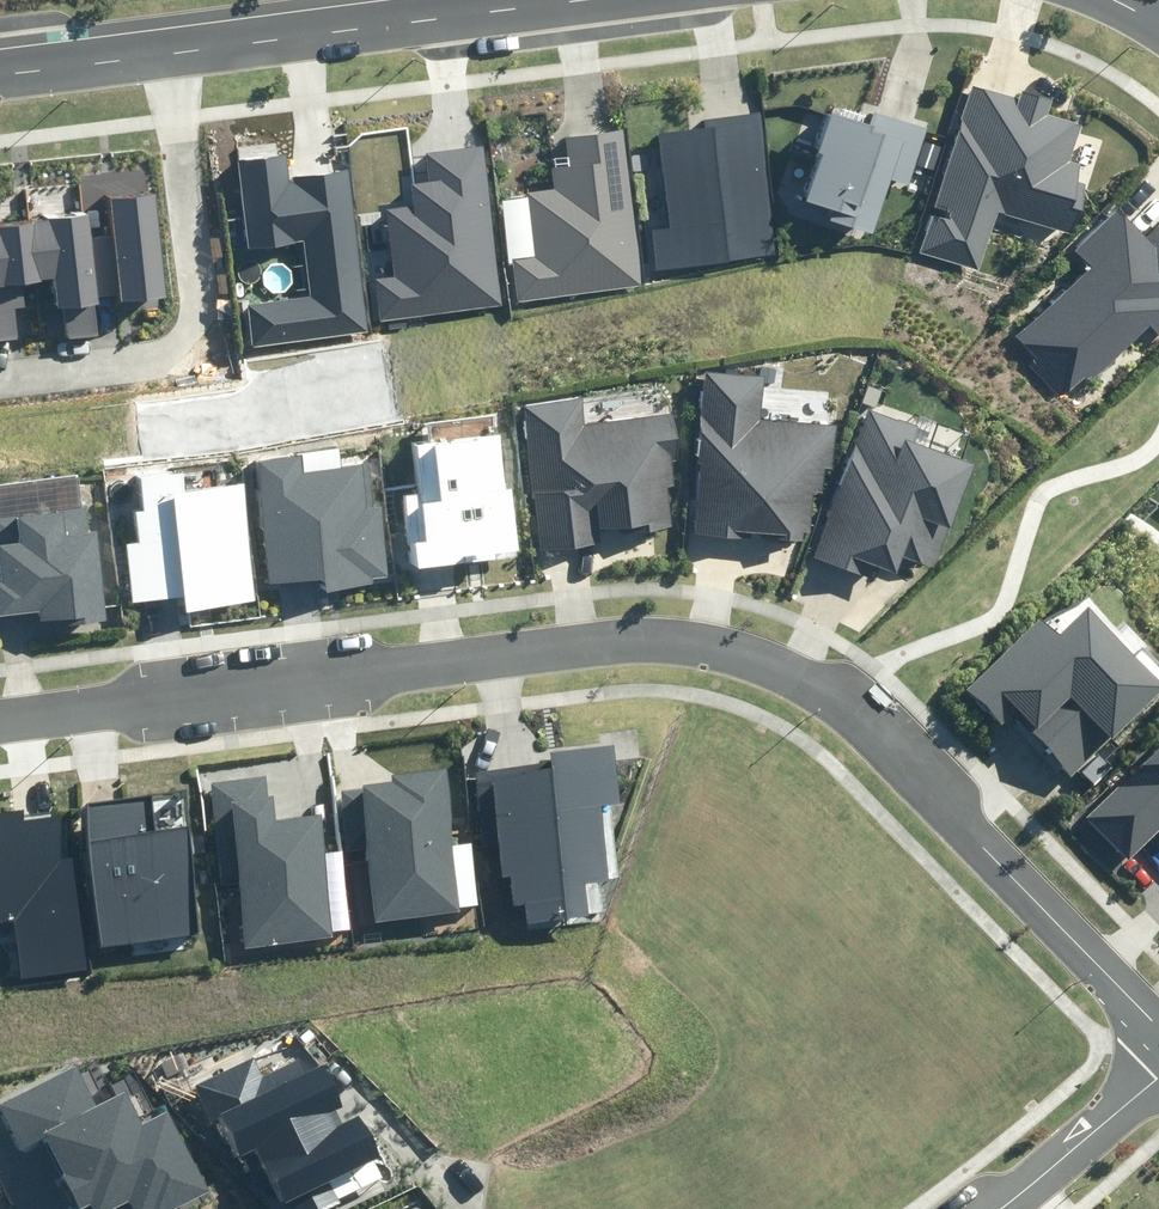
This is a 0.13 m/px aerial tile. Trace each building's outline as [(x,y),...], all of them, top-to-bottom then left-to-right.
[(972,87),(922,253),(979,270),(997,211),(1071,233),(1086,185),(1076,182),(1081,164),(1069,161),(1080,126),(1047,117),(1052,101),(1024,92),(1021,101),(972,87)] [(829,219),(875,234),(892,180),(908,185),(927,124),(876,108),(870,127),(828,114),(816,153),(821,154),(806,201),(833,209),(829,219)] [(650,230),(654,271),(780,256),(762,112),(705,119),(706,130),(661,135),(672,227),(650,230)] [(512,258),(517,299),(641,285),(623,131),(567,137),(570,166),(551,168),(553,189),(528,192),(536,256),(512,258)] [(376,280),(381,320),(501,306),(483,147),(423,153),(427,183),(411,184),(414,206),(388,209),(396,277),(376,280)] [(247,307),(252,346),(368,331),(346,169),(293,176),(294,182),(289,183),(285,156),(237,162),(248,248),(305,241),(312,298),(247,307)] [(24,336),(21,308),(27,307),(25,284),(36,283),(39,313),(50,312),(53,338),(97,333),(93,305),(98,304),(97,298),(119,296),(120,301),(164,296),(153,195),(111,199),(115,235),(92,238),(90,218),(0,228),(0,338),(24,336)] [(1069,394),(1148,323),(1158,334),(1158,224),(1144,238),(1119,210),(1076,248),(1094,268),(1018,336),(1036,356),(1028,363),(1056,394),(1063,387),(1069,394)] [(707,374),(692,534),(752,540),(753,532),(775,534),(775,538),(803,541),(804,534),(810,534),(814,492),(823,493),(825,470),(834,471),(838,427),(760,420),(764,379),(707,374)] [(521,408),(543,552),(602,543),(601,531),(618,528),(619,535),(672,527),(666,488),(675,487),(672,461),(684,459),(677,413),(590,426),(585,398),(521,408)] [(869,408),(815,558),(863,575),(868,561),(897,572),(903,556),(933,567),(971,463),(913,442),(919,426),(869,408)] [(409,496),(417,568),(457,564),(457,556),(472,555),(473,561),(495,559),(495,553),(520,550),(513,490),(507,491),(500,436),(418,446),(423,494),(409,496)] [(252,460),(267,584),(324,577),(326,592),(376,586),(375,578),(388,576),(379,508),(376,508),(370,463),(304,471),(302,455),(252,460)] [(127,547),(134,603),(186,596),(188,611),(257,602),(242,484),(186,491),(183,472),(139,477),(144,511),(136,512),(140,545),(127,547)] [(42,621),(63,618),(64,625),(108,620),(97,530),(90,531),(87,507),(0,517),(0,616),(41,611),(42,621)] [(1075,775),(1158,695),(1158,682),(1088,608),(1059,635),(1042,617),(967,688),(1003,726),(1017,714),(1075,775)] [(526,905),(529,928),(589,920),(584,884),(609,881),(600,803),(621,801),(614,743),(549,751),(550,763),(477,771),(486,846),(499,845),(504,879),(510,878),(513,906),(526,905)] [(1087,817),(1128,861),(1158,832),(1158,750),(1087,817)] [(350,864),(357,925),(463,913),(446,769),(389,775),(390,782),(341,787),(349,853),(367,850),(368,862),(350,864)] [(239,886),(246,948),(335,937),(320,814),(276,819),(273,797),(270,797),(267,775),(208,782),(221,888),(239,886)] [(84,806),(103,947),(203,934),(188,826),(157,830),(152,797),(84,806)] [(21,979),(87,971),(73,856),(63,857),(58,816),(25,820),(24,808),(0,811),(0,922),(14,921),(21,979)] [(258,1149),(282,1202),(380,1157),(362,1117),(338,1128),(330,1111),(345,1104),(327,1065),(308,1073),(301,1058),(262,1076),(253,1057),(193,1084),(210,1121),(220,1117),(239,1157),(258,1149)] [(208,1193),(168,1111),(141,1124),(126,1094),(96,1108),(76,1067),(0,1104),(0,1109),(22,1153),(47,1141),(81,1208),(176,1208),(208,1193)]
